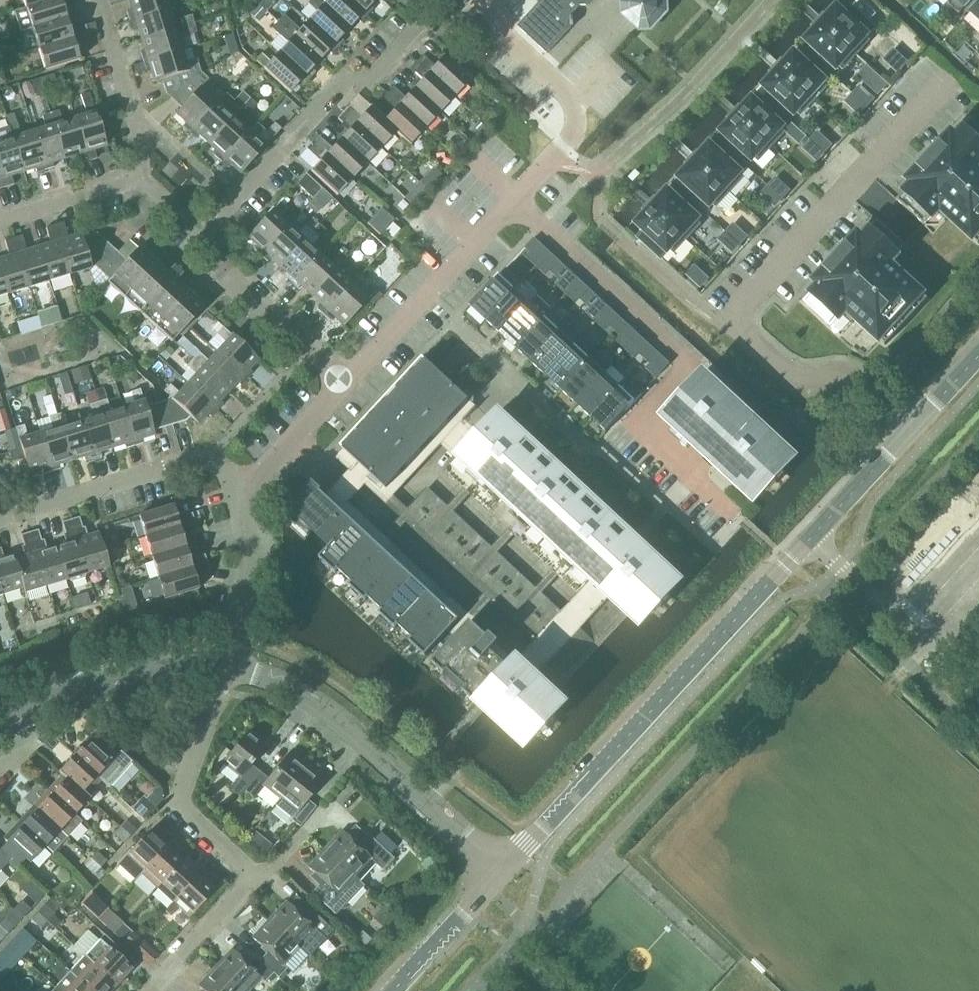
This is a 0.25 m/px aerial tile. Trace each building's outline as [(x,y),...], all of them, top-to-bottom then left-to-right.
[(33,28),(66,18),(62,5),(77,0),(53,0),(27,8),(15,12),(21,32),(33,28)] [(27,8),(53,0),(24,0),(27,8)] [(132,11),(127,13),(130,21),(169,9),(166,0),(128,0),(132,11)] [(338,47),(344,41),(341,38),(350,28),(319,0),(311,0),(308,3),(317,11),(308,20),(338,47)] [(350,28),(358,19),(361,22),(367,16),(350,0),(319,0),(350,28)] [(367,16),(373,9),(370,6),(376,0),(350,0),(367,16)] [(518,27),(547,54),(571,27),(571,15),(580,6),(586,6),(591,0),(542,0),(518,27)] [(621,2),(622,14),(639,30),(651,29),(667,12),(667,1),(666,0),(623,0),(621,2)] [(947,2),(958,13),(971,0),(949,0),(947,2)] [(970,11),(978,20),(978,1),(970,11)] [(874,27),(851,6),(844,13),(837,6),(823,21),(857,53),(868,41),(865,37),(874,27)] [(169,9),(130,21),(132,30),(137,28),(141,40),(194,24),(191,15),(184,17),(173,21),(169,9)] [(338,47),(308,20),(300,29),(291,22),(284,15),(278,21),(320,60),(328,51),(331,54),(338,47)] [(66,18),(33,28),(39,49),(88,34),(85,25),(70,30),(66,18)] [(279,52),(308,79),(314,73),(311,70),(320,60),(278,21),(272,27),(288,42),(279,52)] [(832,73),(839,65),(843,68),(857,53),(823,21),(806,39),(814,46),(809,51),(832,73)] [(194,24),(141,40),(145,52),(140,53),(143,62),(182,50),(178,37),(189,33),(196,31),(194,24)] [(88,34),(39,49),(45,69),(79,59),(75,47),(90,42),(88,34)] [(182,50),(143,62),(146,70),(150,69),(154,82),(162,79),(166,94),(168,95),(204,73),(201,70),(196,59),(186,62),(182,50)] [(778,71),(812,102),(826,87),(822,83),(825,81),(824,79),(829,73),(831,74),(832,73),(809,51),(802,59),(794,52),(778,71)] [(897,72),(906,63),(893,51),(885,60),(897,72)] [(308,79),(279,52),(270,61),(261,53),(255,59),(264,68),(264,69),(290,92),(299,83),(302,86),(308,79)] [(460,72),(443,57),(434,66),(422,55),(417,61),(455,96),(475,75),(465,66),(460,72)] [(455,96),(417,61),(410,68),(421,79),(413,88),(440,112),(455,96)] [(859,74),(881,93),(890,81),(869,63),(859,74)] [(788,120),(797,111),(801,114),(812,102),(778,71),(764,85),(771,92),(764,101),(780,115),(781,114),(788,120)] [(204,73),(168,95),(181,107),(176,113),(186,122),(183,126),(189,131),(216,102),(206,93),(215,83),(204,73)] [(387,93),(425,128),(440,112),(413,88),(404,97),(393,87),(387,93)] [(873,99),(860,87),(852,96),(865,108),(873,99)] [(94,112),(91,101),(88,93),(80,96),(86,115),(74,119),(87,162),(96,159),(93,150),(106,146),(96,112),(94,112)] [(216,102),(189,131),(196,138),(198,135),(207,144),(233,116),(249,99),(243,93),(234,103),(225,94),(217,103),(216,102)] [(396,131),(395,132),(409,145),(425,128),(387,93),(380,100),(392,111),(384,120),(384,121),(396,131)] [(846,102),(859,114),(865,108),(852,96),(846,102)] [(735,117),(770,148),(783,133),(780,130),(782,127),(775,120),(780,115),(764,101),(759,105),(752,98),(735,117)] [(220,161),(247,131),(239,123),(256,105),(249,99),(233,116),(207,144),(217,153),(214,155),(220,161)] [(381,147),(395,132),(396,131),(384,121),(384,120),(370,107),(361,117),(350,106),(343,113),(381,147)] [(50,114),(64,159),(76,156),(79,164),(87,162),(74,119),(62,123),(58,111),(50,114)] [(340,139),(366,163),(381,147),(343,113),(337,119),(349,130),(340,139)] [(33,131),(45,169),(53,166),(52,163),(64,159),(50,114),(41,116),(45,128),(33,131)] [(722,146),(745,167),(746,166),(739,159),(745,153),(752,160),(755,157),(758,160),(770,148),(735,117),(722,131),(729,138),(722,146)] [(978,235),(978,127),(971,120),(955,137),(951,133),(909,180),(913,184),(897,201),(925,226),(937,213),(946,222),(947,220),(951,220),(974,241),(978,235)] [(9,127),(23,172),(36,168),(37,171),(45,169),(33,131),(21,135),(17,124),(9,127)] [(273,124),(266,132),(258,141),(247,131),(220,161),(227,167),(230,164),(241,174),(265,148),(264,147),(280,130),(273,124)] [(4,188),(14,185),(11,176),(23,172),(9,127),(0,129),(0,174),(4,188)] [(830,145),(818,134),(810,142),(822,154),(830,145)] [(314,144),(351,179),(366,163),(340,139),(332,148),(320,137),(314,144)] [(804,148),(817,160),(822,154),(810,142),(804,148)] [(310,171),(336,195),(351,179),(314,144),(308,150),(319,161),(310,171)] [(693,162),(728,194),(741,179),(737,176),(745,167),(722,146),(717,151),(710,144),(693,162)] [(697,205),(702,199),(710,205),(712,203),(716,206),(728,194),(693,162),(679,177),(687,184),(679,192),(703,214),(704,212),(697,205)] [(428,189),(441,175),(432,166),(418,180),(428,189)] [(296,185),(297,185),(312,199),(321,189),(305,175),(296,185)] [(788,191),(776,179),(768,188),(780,200),(788,191)] [(762,194),(775,206),(780,200),(768,188),(762,194)] [(651,208),(685,240),(699,224),(696,221),(703,214),(679,192),(675,197),(667,190),(651,208)] [(272,210),(247,237),(256,246),(254,248),(260,254),(287,225),(278,216),(286,208),(280,203),(272,211),(272,210)] [(637,223),(645,230),(638,237),(661,258),(670,249),(674,252),(685,240),(651,208),(637,223)] [(379,236),(393,222),(380,210),(367,224),(379,236)] [(279,267),(317,226),(311,220),(297,235),(287,225),(260,254),(267,260),(269,258),(279,267)] [(820,285),(804,303),(831,328),(843,315),(852,323),(853,322),(858,322),(880,343),(924,294),(902,274),(902,269),(903,268),(894,260),(906,247),(878,222),(862,239),(858,235),(815,281),(820,285)] [(81,238),(80,235),(68,238),(63,223),(54,226),(69,275),(91,269),(89,265),(81,238)] [(392,237),(397,231),(399,230),(391,223),(385,230),(392,237)] [(746,237),(733,225),(725,234),(738,246),(746,237)] [(38,247),(48,282),(69,275),(54,226),(45,229),(50,243),(38,247)] [(292,284),(319,255),(310,247),(324,232),(317,226),(279,267),(288,276),(286,278),(292,284)] [(81,238),(89,265),(93,263),(94,257),(107,243),(97,233),(81,238)] [(720,240),(732,252),(738,246),(725,234),(720,240)] [(48,282),(38,247),(26,251),(21,236),(12,239),(28,288),(48,282)] [(541,244),(534,238),(525,248),(531,254),(541,244)] [(7,294),(28,288),(12,239),(4,241),(9,257),(0,259),(0,271),(7,294)] [(94,257),(93,263),(101,270),(117,252),(107,243),(94,257)] [(138,248),(127,261),(110,279),(107,282),(139,311),(182,265),(178,261),(166,274),(138,248)] [(117,252),(101,270),(110,279),(127,261),(117,252)] [(319,255),(292,284),(299,290),(301,288),(311,296),(343,262),(336,256),(329,264),(319,255)] [(565,266),(559,261),(549,271),(555,276),(565,266)] [(343,262),(311,296),(320,305),(318,308),(324,313),(351,284),(342,275),(349,267),(343,262)] [(182,265),(139,311),(171,341),(202,308),(174,282),(187,269),(182,265)] [(555,276),(561,282),(571,272),(565,266),(555,276)] [(700,286),(707,279),(695,267),(688,275),(700,286)] [(522,283),(506,268),(470,307),(471,308),(472,307),(486,320),(516,290),(522,283)] [(367,299),(375,291),(368,285),(361,293),(351,284),(324,313),(330,319),(333,317),(343,326),(367,300),(367,299)] [(579,299),(585,304),(595,294),(589,289),(579,299)] [(486,320),(501,334),(530,303),(516,290),(486,320)] [(595,294),(585,304),(591,310),(601,299),(595,294)] [(501,334),(516,348),(552,310),(536,296),(530,303),(501,334)] [(516,348),(531,362),(567,324),(552,310),(516,348)] [(18,335),(39,329),(35,316),(14,322),(18,335)] [(615,332),(624,321),(619,316),(609,327),(615,332)] [(624,321),(615,332),(621,337),(631,327),(624,321)] [(531,362),(546,376),(581,338),(567,324),(531,362)] [(230,336),(222,328),(217,334),(225,342),(216,351),(246,379),(253,372),(249,369),(258,359),(231,334),(230,336)] [(175,343),(190,358),(196,351),(181,337),(175,343)] [(546,376),(561,390),(596,352),(581,338),(546,376)] [(645,359),(654,349),(649,344),(639,354),(645,359)] [(654,349),(645,359),(651,365),(660,355),(654,349)] [(246,379),(216,351),(208,361),(199,353),(193,359),(229,392),(237,382),(240,385),(246,379)] [(561,390),(576,404),(606,373),(612,366),(596,352),(561,390)] [(229,392),(193,359),(187,366),(196,374),(187,383),(217,410),(223,404),(220,401),(229,392)] [(343,448),(335,457),(379,497),(402,474),(396,469),(406,458),(411,463),(418,456),(413,451),(433,429),(438,434),(445,426),(440,421),(460,399),(466,404),(470,400),(428,361),(360,435),(356,432),(342,447),(343,448)] [(89,362),(72,367),(78,385),(94,381),(89,362)] [(576,404),(591,417),(620,386),(606,373),(576,404)] [(674,404),(662,417),(663,418),(705,457),(706,456),(715,465),(714,466),(749,498),(762,484),(759,482),(776,464),(779,467),(791,453),(755,419),(746,429),(738,422),(739,421),(722,405),(729,397),(720,389),(717,392),(700,376),(674,404)] [(626,379),(620,386),(591,417),(606,431),(606,432),(606,433),(642,394),(626,379)] [(164,391),(170,397),(169,398),(190,416),(198,424),(208,414),(211,417),(217,410),(187,383),(178,393),(170,385),(164,391)] [(154,435),(153,431),(145,407),(143,401),(140,390),(131,392),(135,404),(122,408),(134,445),(142,443),(141,439),(154,435)] [(190,416),(169,398),(166,401),(165,401),(172,425),(186,421),(190,416)] [(134,445),(122,408),(110,412),(106,400),(98,403),(112,448),(125,444),(126,448),(134,445)] [(112,448),(98,403),(90,405),(93,417),(81,421),(93,458),(101,456),(100,452),(112,448)] [(157,404),(145,407),(153,431),(164,427),(157,404)] [(645,605),(662,588),(665,591),(678,577),(641,543),(632,552),(624,545),(625,544),(519,446),(525,438),(517,430),(514,433),(496,416),(491,421),(476,406),(447,438),(595,575),(592,579),(600,587),(599,588),(636,622),(649,608),(645,605)] [(93,458),(81,421),(69,424),(65,413),(57,416),(71,460),(83,457),(85,461),(93,458)] [(20,415),(13,417),(16,427),(23,424),(20,415)] [(57,416),(49,418),(52,430),(40,434),(52,471),(60,468),(59,464),(71,460),(57,416)] [(18,440),(29,474),(42,470),(43,474),(52,471),(40,434),(27,438),(24,425),(15,428),(19,440),(18,440)] [(336,544),(345,535),(356,523),(317,488),(295,512),(311,527),(314,524),(335,543),(336,544)] [(173,506),(139,516),(145,537),(194,522),(192,513),(177,518),(173,506)] [(72,525),(87,574),(108,568),(97,533),(85,537),(80,522),(72,525)] [(194,522),(145,537),(151,558),(186,547),(182,535),(197,531),(194,522)] [(56,547),(66,580),(87,574),(72,525),(63,527),(68,543),(56,547)] [(30,537),(45,587),(66,580),(56,547),(45,550),(40,534),(30,537)] [(336,544),(335,543),(321,559),(336,573),(359,548),(345,535),(336,544)] [(45,587),(30,537),(22,540),(27,556),(14,560),(23,589),(25,593),(45,587)] [(186,547),(151,558),(157,579),(207,564),(204,555),(189,559),(186,547)] [(359,548),(336,573),(339,570),(353,583),(350,586),(351,587),(374,562),(359,548)] [(2,596),(23,589),(14,560),(13,555),(1,558),(0,555),(0,590),(2,596)] [(374,562),(351,587),(366,601),(389,576),(374,562)] [(207,564),(157,579),(164,600),(198,589),(195,577),(209,572),(207,564)] [(389,576),(366,601),(369,598),(383,611),(380,614),(381,615),(381,614),(404,590),(389,576)] [(404,590),(381,614),(396,628),(419,603),(404,590)] [(419,603),(396,628),(396,629),(399,625),(413,638),(410,642),(411,642),(434,617),(419,603)] [(434,617),(411,642),(426,656),(450,632),(434,617)] [(517,675),(508,667),(499,676),(484,662),(493,652),(492,652),(499,644),(491,636),(488,639),(471,623),(433,663),(446,675),(449,672),(467,688),(464,691),(477,703),(478,702),(486,709),(485,711),(521,745),(534,731),(531,728),(547,710),(550,713),(563,699),(526,665),(517,675)] [(942,654),(934,662),(945,672),(953,663),(942,654)] [(242,791),(258,771),(250,764),(265,746),(248,732),(223,763),(239,776),(229,788),(239,797),(243,792),(242,791)] [(131,762),(120,752),(101,735),(93,744),(89,740),(74,756),(99,780),(107,787),(131,762)] [(242,791),(243,792),(253,800),(264,785),(279,798),(304,767),(288,755),(269,779),(258,771),(242,791)] [(84,796),(85,795),(99,780),(74,756),(58,773),(61,776),(62,775),(84,796)] [(273,806),(289,818),(299,827),(316,807),(307,799),(321,781),(304,767),(279,798),(273,806)] [(62,775),(61,776),(48,791),(74,816),(89,800),(85,795),(84,796),(62,775)] [(33,806),(60,831),(74,816),(48,791),(33,806)] [(146,820),(156,809),(143,797),(133,808),(146,820)] [(18,822),(45,847),(60,831),(33,806),(18,822)] [(136,830),(125,821),(119,827),(130,837),(136,830)] [(18,822),(3,839),(6,843),(0,849),(0,853),(9,862),(16,869),(25,860),(29,864),(45,847),(18,822)] [(113,834),(124,844),(130,837),(119,827),(113,834)] [(380,830),(376,836),(395,851),(400,845),(380,830)] [(133,880),(140,872),(141,873),(165,846),(149,831),(117,865),(133,880)] [(324,849),(354,877),(359,881),(374,864),(382,871),(394,858),(367,834),(356,845),(341,831),(324,849)] [(165,846),(141,873),(156,887),(180,860),(165,846)] [(359,881),(324,849),(308,867),(323,881),(312,894),(336,916),(346,905),(347,906),(365,887),(359,881)] [(107,862),(96,852),(90,859),(100,869),(107,862)] [(9,862),(0,853),(0,871),(9,862)] [(84,866),(95,875),(100,869),(90,859),(84,866)] [(180,860),(156,887),(172,902),(197,876),(180,860)] [(197,876),(172,902),(164,911),(170,917),(178,907),(189,918),(214,892),(197,876)] [(24,916),(34,905),(22,895),(13,906),(24,916)] [(293,909),(285,902),(269,919),(308,955),(331,929),(299,901),(293,909)] [(100,904),(91,914),(98,920),(107,910),(100,904)] [(53,914),(43,905),(37,913),(46,921),(53,914)] [(104,926),(113,916),(107,910),(98,920),(104,926)] [(30,920),(40,928),(46,921),(37,913),(30,920)] [(3,918),(0,922),(0,928),(7,935),(14,927),(3,918)] [(259,960),(273,973),(278,977),(287,968),(293,973),(308,955),(269,919),(252,938),(267,951),(259,960)] [(129,949),(138,939),(131,934),(123,943),(129,949)] [(83,956),(116,986),(136,965),(103,935),(83,956)] [(8,945),(18,954),(24,947),(14,938),(8,945)] [(138,939),(129,949),(147,966),(156,956),(138,939)] [(18,954),(8,945),(2,952),(12,961),(18,954)] [(239,990),(248,990),(260,978),(265,982),(273,973),(259,960),(254,955),(246,964),(231,950),(215,968),(239,990)] [(69,971),(90,990),(111,990),(116,986),(83,956),(69,971)] [(215,968),(198,986),(203,990),(239,990),(215,968)] [(57,990),(90,990),(69,971),(54,988),(57,990)]
